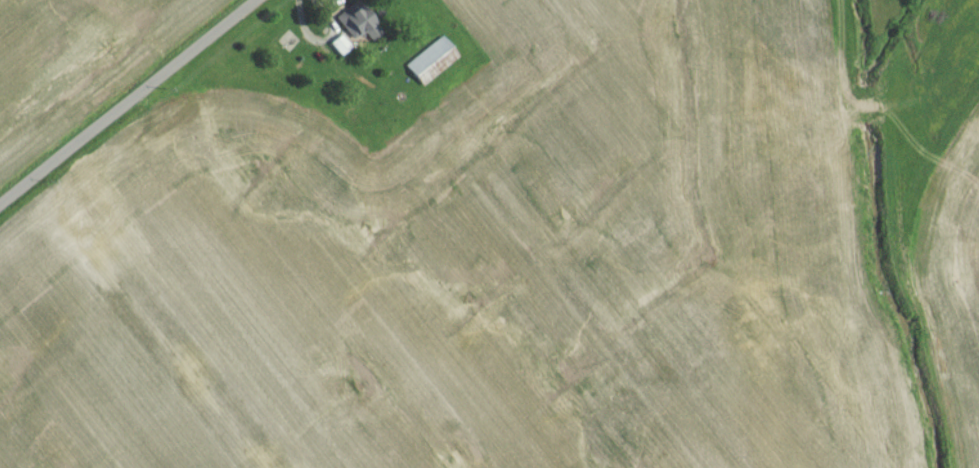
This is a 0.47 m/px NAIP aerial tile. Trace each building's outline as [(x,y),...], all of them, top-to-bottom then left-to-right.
[(352,45),(363,36),(369,43),(379,35),(355,6),(334,23),(352,45)] [(339,61),(349,53),(339,40),(329,48),(339,61)] [(458,62),(441,41),(404,72),(421,92),(458,62)]
